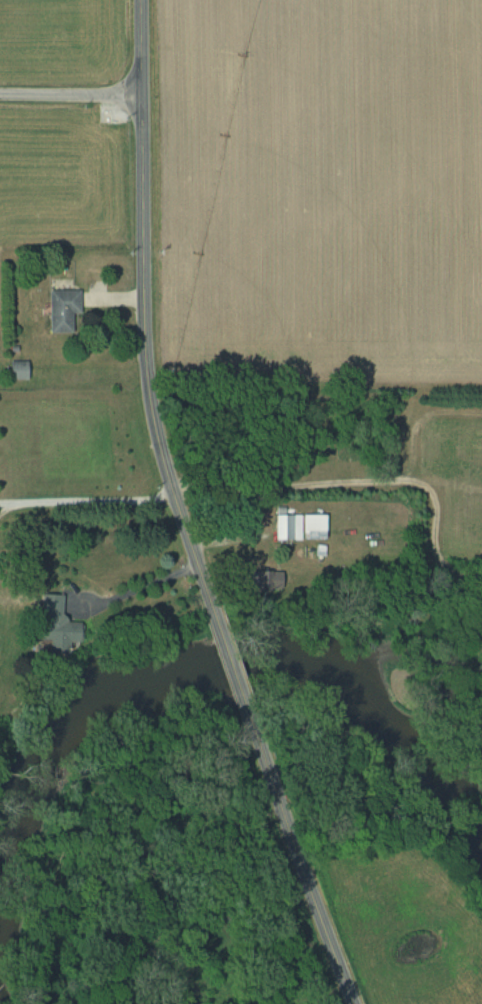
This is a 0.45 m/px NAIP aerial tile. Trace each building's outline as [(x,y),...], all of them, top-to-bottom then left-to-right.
[(46,289),(46,331),(69,331),(69,312),(76,312),(76,289),(46,289)] [(24,360),(6,360),(6,377),(24,377),(24,360)] [(275,513),(275,539),(323,539),(323,513),(275,513)] [(278,572),(249,572),(249,587),(278,587),(278,572)] [(59,594),(38,593),(37,651),(70,652),(71,620),(59,620),(59,594)]
